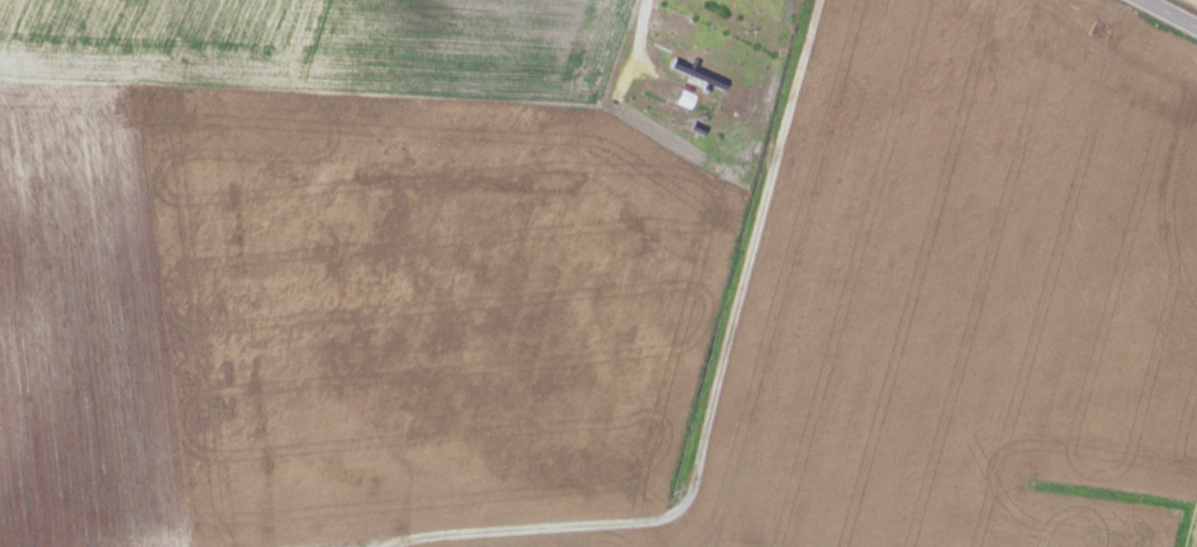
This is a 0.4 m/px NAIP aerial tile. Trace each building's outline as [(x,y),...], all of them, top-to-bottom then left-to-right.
[(693,63),(671,55),(666,67),(718,86),(721,76),(692,65),(693,63)]
